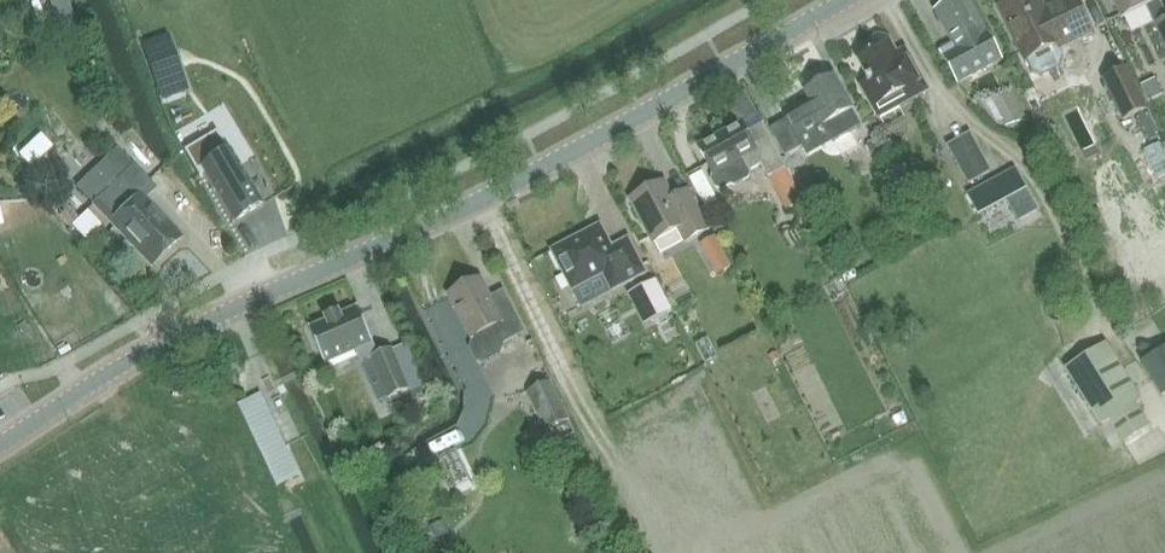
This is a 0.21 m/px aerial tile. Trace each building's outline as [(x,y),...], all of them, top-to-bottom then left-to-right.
[(63,37),(79,32),(69,0),(51,0),(63,37)] [(970,0),(960,0),(936,13),(954,47),(941,53),(958,85),(1002,62),(970,0)] [(999,8),(1025,62),(1027,66),(1029,65),(1034,75),(1043,77),(1059,69),(1063,57),(1060,50),(1093,34),(1077,0),(1068,0),(1046,10),(1041,0),(1016,0),(999,8)] [(1123,18),(1147,6),(1164,44),(1164,11),(1160,0),(1114,0),(1123,18)] [(867,38),(864,48),(868,55),(859,61),(869,77),(860,82),(880,114),(927,86),(903,47),(895,52),(890,44),(892,43),(887,35),(876,32),(867,38)] [(158,90),(185,80),(169,35),(142,45),(158,90)] [(1128,71),(1105,82),(1124,123),(1147,112),(1128,71)] [(859,143),(867,138),(834,78),(807,93),(845,160),(863,150),(859,143)] [(1026,119),(1012,89),(992,98),(1006,129),(1026,119)] [(786,122),(770,130),(786,158),(801,149),(786,122)] [(787,169),(777,151),(764,126),(745,136),(738,124),(699,147),(714,175),(711,181),(716,189),(722,190),(731,186),(735,187),(749,179),(750,173),(762,167),(768,179),(787,169)] [(946,146),(968,185),(992,172),(970,133),(946,146)] [(227,153),(216,134),(184,153),(198,176),(203,173),(233,223),(262,206),(230,152),(227,153)] [(876,141),(867,146),(877,163),(885,158),(876,141)] [(116,149),(76,187),(92,204),(154,268),(183,240),(146,201),(157,191),(116,149)] [(1015,169),(967,195),(978,215),(1007,199),(1019,221),(1038,211),(1015,169)] [(702,173),(690,180),(706,210),(718,204),(702,173)] [(689,192),(674,200),(665,183),(633,199),(655,243),(681,229),(688,242),(710,231),(689,192)] [(48,205),(68,227),(80,218),(59,195),(48,205)] [(718,204),(706,210),(711,220),(724,214),(718,204)] [(1097,211),(1083,218),(1094,240),(1107,233),(1097,211)] [(721,221),(712,226),(716,235),(725,230),(721,221)] [(561,247),(552,252),(572,290),(581,307),(611,292),(645,274),(627,240),(610,249),(599,227),(561,247)] [(714,238),(700,246),(704,254),(712,250),(719,247),(714,238)] [(648,301),(658,320),(672,313),(653,277),(626,291),(635,308),(648,301)] [(500,355),(504,344),(525,333),(509,301),(495,308),(481,280),(450,296),(473,341),(469,349),(475,361),(483,363),(500,355)] [(324,321),(309,328),(325,366),(356,353),(361,365),(372,361),(388,399),(408,391),(415,407),(430,401),(414,365),(401,370),(392,348),(377,354),(357,307),(341,314),(340,311),(323,319),(324,321)] [(1064,370),(1100,427),(1100,428),(1109,422),(1123,445),(1150,428),(1136,406),(1142,402),(1106,344),(1064,370)] [(1141,364),(1161,398),(1164,396),(1164,350),(1141,364)] [(528,393),(546,432),(570,421),(551,382),(528,393)] [(260,396),(239,406),(277,488),(299,477),(260,396)] [(426,529),(432,541),(446,534),(440,522),(426,529)]
